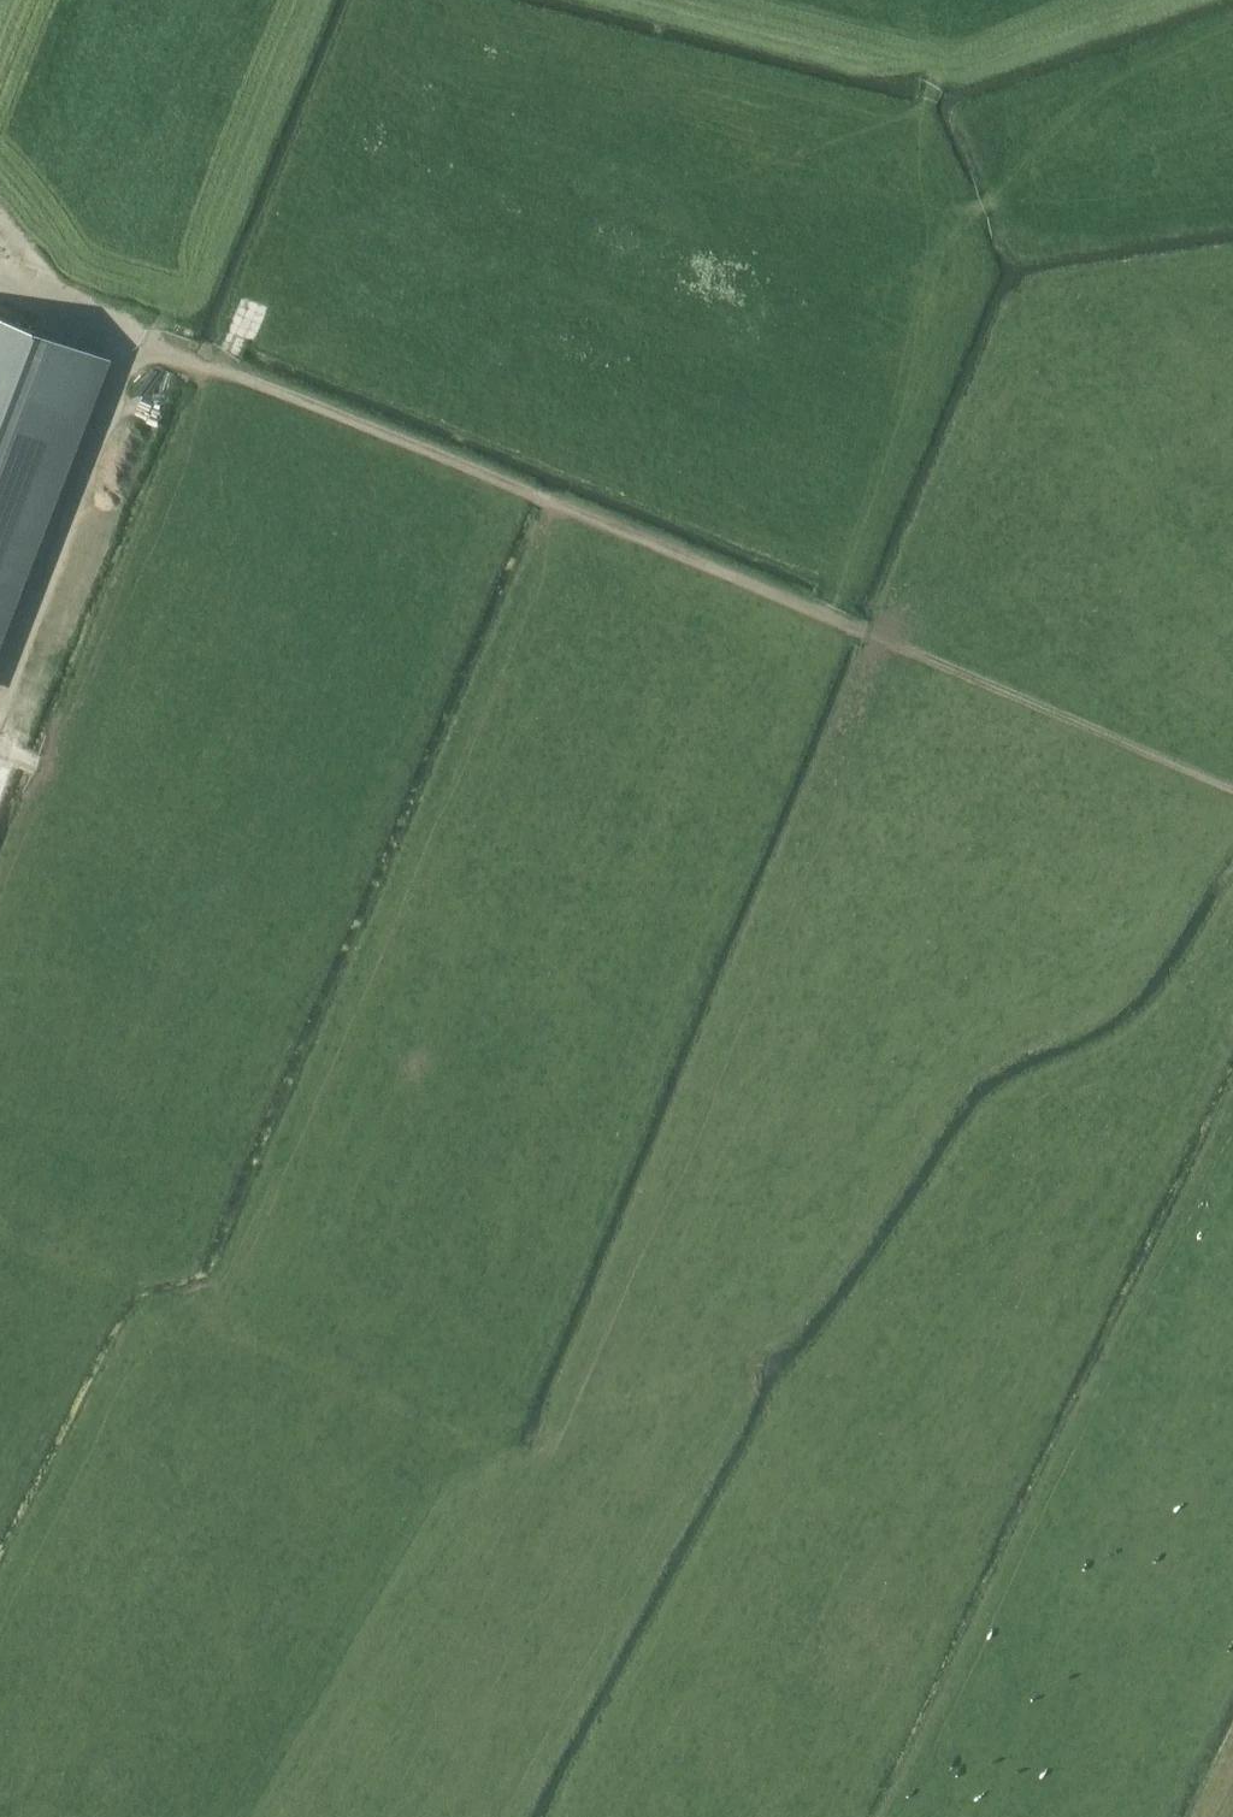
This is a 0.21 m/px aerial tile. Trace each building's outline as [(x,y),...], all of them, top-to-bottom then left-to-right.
[(0,315),(0,606),(100,354),(0,315)]
